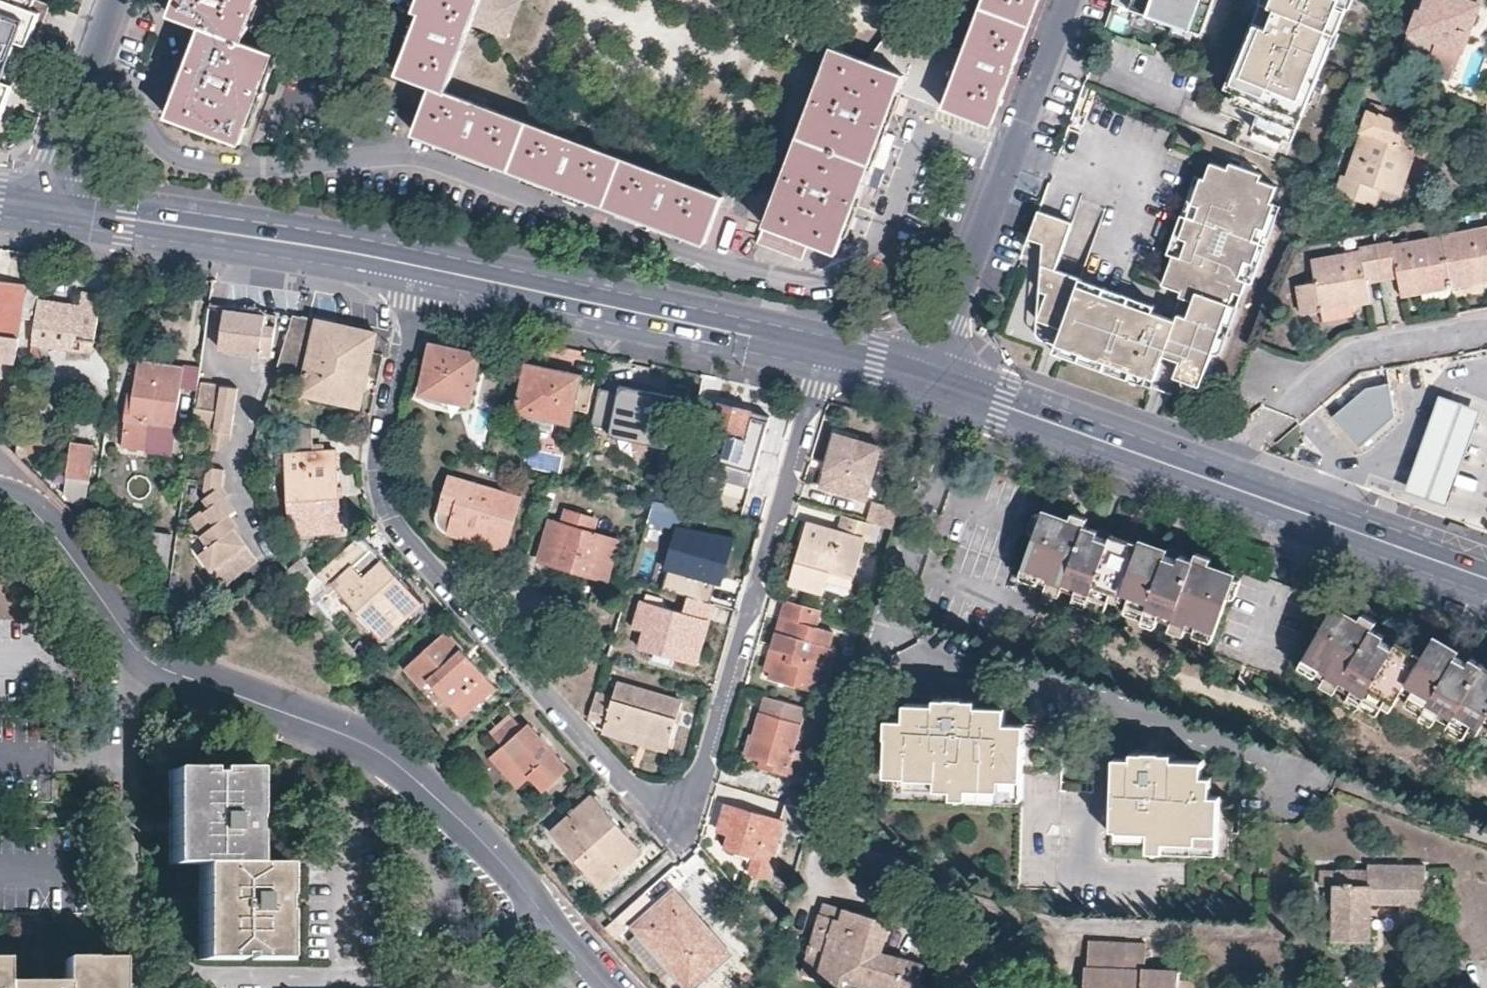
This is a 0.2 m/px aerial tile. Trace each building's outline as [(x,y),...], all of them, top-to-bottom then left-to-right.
[(42,0),(0,0),(0,122),(1,122),(6,109),(10,97),(14,85),(36,27),(42,29),(47,16),(51,3),(42,0)] [(270,52),(242,42),(249,24),(246,22),(253,2),(257,4),(258,0),(176,0),(171,15),(202,27),(195,47),(176,97),(168,116),(240,144),(268,70),(264,69),(270,52)] [(723,197),(585,144),(446,92),(481,0),(422,0),(418,9),(424,12),(418,26),(400,75),(433,87),(415,133),(462,151),(563,189),(662,226),(706,243),(723,197)] [(518,0),(481,0),(472,23),(511,37),(524,2),(518,0)] [(966,55),(903,32),(897,32),(889,35),(869,62),(833,48),(826,66),(830,67),(815,106),(811,104),(805,122),(809,123),(797,154),(793,153),(787,170),(790,171),(776,210),(772,208),(765,226),(807,242),(837,253),(855,205),(886,125),(899,90),(990,125),(1006,84),(1038,0),(986,0),(966,55)] [(1212,0),(1113,0),(1112,1),(1199,34),(1212,0)] [(1360,0),(1282,0),(1277,11),(1268,7),(1263,18),(1259,28),(1269,32),(1261,53),(1251,49),(1242,73),(1252,77),(1243,99),(1236,115),(1246,118),(1260,124),(1302,139),(1305,140),(1309,131),(1360,0)] [(1282,0),(1271,0),(1268,7),(1277,11),(1282,0)] [(1482,0),(1427,0),(1403,64),(1451,81),(1482,0)] [(1261,53),(1269,32),(1259,28),(1251,49),(1261,53)] [(1399,195),(1416,150),(1425,152),(1433,131),(1390,117),(1392,108),(1373,101),(1348,173),(1344,171),(1337,191),(1372,204),(1378,187),(1399,195)] [(1290,148),(1256,135),(1260,124),(1246,118),(1236,144),(1284,163),(1290,148)] [(1302,139),(1260,124),(1256,135),(1290,148),(1298,151),(1302,139)] [(1246,280),(1271,210),(1279,186),(1259,179),(1261,172),(1251,169),(1253,164),(1238,159),(1236,163),(1226,159),(1223,166),(1203,159),(1197,177),(1169,255),(1159,283),(1178,290),(1176,295),(1198,304),(1179,360),(1174,375),(1201,385),(1213,352),(1235,291),(1241,293),(1246,280)] [(1169,255),(1197,177),(1190,175),(1161,251),(1169,255)] [(1277,213),(1271,210),(1246,280),(1252,282),(1277,213)] [(1071,224),(1037,212),(1028,239),(1042,245),(1042,257),(1042,266),(1055,270),(1071,224)] [(807,242),(765,226),(759,243),(802,259),(807,242)] [(1392,246),(1391,241),(1362,247),(1362,251),(1313,260),(1316,281),(1298,284),(1303,314),(1369,301),(1366,284),(1399,279),(1402,296),(1421,292),(1448,287),(1486,280),(1486,228),(1392,246)] [(45,268),(27,266),(25,283),(0,280),(0,333),(18,336),(23,308),(38,310),(40,300),(45,268)] [(1055,270),(1042,266),(1040,292),(1045,295),(1037,321),(1070,332),(1065,348),(1154,380),(1163,354),(1175,321),(1168,319),(1150,312),(1077,286),(1079,279),(1055,270)] [(1153,304),(1079,279),(1077,286),(1150,312),(1153,304)] [(1448,287),(1421,292),(1423,301),(1450,296),(1448,287)] [(1220,353),(1241,293),(1235,291),(1213,352),(1220,353)] [(82,305),(40,300),(38,310),(33,347),(42,348),(80,353),(82,353),(83,338),(96,340),(102,296),(84,293),(82,305)] [(1163,354),(1179,360),(1198,304),(1176,295),(1168,319),(1175,321),(1163,354)] [(273,354),(278,317),(253,314),(228,311),(224,349),(273,354)] [(377,332),(297,314),(280,365),(308,371),(303,393),(362,405),(372,358),(377,332)] [(18,336),(0,333),(0,361),(13,364),(18,336)] [(472,403),(482,354),(432,343),(423,385),(424,388),(426,390),(427,392),(429,394),(472,403)] [(42,348),(33,347),(31,363),(40,364),(42,348)] [(1154,380),(1065,348),(1063,354),(1151,386),(1154,380)] [(149,453),(153,423),(175,426),(184,368),(140,361),(134,402),(128,401),(126,419),(128,420),(123,450),(149,453)] [(574,423),(583,375),(530,364),(520,412),(574,423)] [(681,396),(618,382),(616,391),(600,388),(591,427),(670,444),(681,396)] [(1388,383),(1365,388),(1332,417),(1358,448),(1395,417),(1388,383)] [(234,443),(241,390),(223,388),(223,386),(204,384),(200,411),(219,414),(214,451),(220,452),(234,443)] [(1469,452),(1484,411),(1440,395),(1424,438),(1405,490),(1449,506),(1469,452)] [(769,417),(715,402),(709,425),(725,429),(716,461),(754,471),(769,417)] [(294,422),(287,420),(288,452),(313,451),(311,426),(294,422)] [(821,486),(866,499),(882,446),(836,432),(821,486)] [(89,478),(93,446),(72,443),(68,476),(89,478)] [(288,454),(290,471),(294,534),(343,531),(337,450),(313,451),(288,452),(288,454)] [(280,471),(290,471),(288,454),(279,455),(280,471)] [(242,528),(233,516),(239,512),(229,498),(232,496),(225,487),(227,471),(216,469),(208,475),(206,493),(210,497),(205,502),(211,510),(206,514),(216,527),(203,538),(211,549),(201,556),(214,573),(250,546),(239,530),(242,528)] [(506,550),(521,497),(448,476),(437,518),(436,522),(437,526),(439,530),(443,532),(506,550)] [(901,508),(873,500),(867,521),(875,523),(895,529),(901,508)] [(607,579),(618,538),(592,531),(596,518),(567,509),(563,523),(551,519),(540,558),(540,559),(540,560),(541,560),(542,561),(607,579)] [(1112,623),(1114,618),(1140,549),(1116,540),(1112,552),(1097,546),(1103,529),(1088,523),(1089,516),(1075,511),(1070,522),(1038,511),(1031,530),(1036,533),(1025,564),(1051,574),(1047,586),(1043,598),(1112,623)] [(867,521),(844,514),(838,533),(809,525),(792,583),(827,593),(830,580),(833,572),(856,579),(867,541),(870,542),(875,523),(867,521)] [(732,536),(675,519),(662,566),(670,568),(664,588),(685,594),(712,602),(732,536)] [(1117,535),(1103,529),(1097,546),(1112,552),(1116,540),(1117,535)] [(164,571),(169,535),(148,531),(143,568),(164,571)] [(304,587),(314,598),(326,586),(328,588),(335,583),(385,639),(423,605),(373,549),(370,552),(358,539),(315,578),(304,587)] [(1114,618),(1210,653),(1230,596),(1236,595),(1243,576),(1217,568),(1220,559),(1204,552),(1201,558),(1188,554),(1182,571),(1169,566),(1173,556),(1142,545),(1140,549),(1114,618)] [(1176,549),(1173,556),(1169,566),(1182,571),(1188,554),(1176,549)] [(291,570),(304,587),(315,578),(301,562),(291,570)] [(1021,575),(1047,586),(1051,574),(1025,564),(1021,575)] [(1290,682),(1293,678),(1323,624),(1319,618),(1323,612),(1329,602),(1299,591),(1281,584),(1263,578),(1245,571),(1243,576),(1236,595),(1230,596),(1210,653),(1290,682)] [(853,586),(856,579),(833,572),(830,580),(853,586)] [(712,602),(685,594),(680,612),(637,598),(628,627),(640,630),(635,647),(696,665),(712,602)] [(820,628),(825,611),(788,599),(783,618),(788,619),(784,632),(779,630),(774,649),(787,653),(783,664),(777,662),(776,664),(772,678),(816,691),(821,678),(829,680),(839,651),(834,649),(838,634),(820,628)] [(1389,715),(1419,661),(1395,648),(1399,640),(1388,634),(1373,624),(1377,617),(1360,607),(1355,616),(1329,602),(1323,612),(1319,618),(1323,624),(1293,678),(1381,727),(1382,727),(1383,726),(1389,715)] [(783,618),(779,630),(784,632),(788,619),(783,618)] [(496,687),(448,631),(406,667),(425,688),(432,683),(462,717),(496,687)] [(1479,736),(1486,722),(1486,671),(1483,669),(1486,663),(1472,655),(1462,650),(1459,655),(1432,641),(1419,661),(1389,715),(1404,723),(1408,715),(1471,750),(1479,736)] [(771,662),(776,664),(777,662),(783,664),(787,653),(774,649),(770,659),(770,660),(770,661),(771,662)] [(589,720),(590,722),(606,726),(605,731),(668,750),(683,703),(619,683),(613,702),(596,697),(589,720)] [(952,793),(1018,798),(1023,722),(1002,721),(1003,705),(977,703),(978,695),(934,692),(933,702),(904,700),(903,715),(891,715),(886,771),(905,772),(905,784),(952,787),(952,793)] [(792,756),(802,724),(806,707),(766,695),(762,712),(749,756),(772,763),(771,769),(771,770),(772,770),(800,778),(805,761),(792,756)] [(496,736),(516,719),(504,705),(484,722),(496,736)] [(570,769),(531,724),(526,728),(516,719),(496,736),(545,791),(570,769)] [(1149,838),(1149,847),(1215,850),(1218,793),(1211,792),(1212,774),(1201,774),(1202,759),(1174,758),(1174,750),(1129,748),(1128,756),(1115,755),(1112,826),(1120,826),(1120,836),(1149,838)] [(193,854),(264,856),(264,825),(253,824),(253,810),(265,810),(267,763),(221,762),(221,767),(214,767),(213,761),(167,760),(166,806),(176,807),(176,822),(165,821),(164,853),(193,854)] [(643,852),(594,796),(553,831),(603,888),(643,852)] [(814,810),(787,803),(783,820),(784,821),(809,827),(814,810)] [(769,878),(784,821),(783,820),(728,804),(723,822),(734,825),(728,848),(754,856),(750,872),(769,878)] [(166,806),(165,821),(176,822),(176,807),(166,806)] [(293,857),(264,856),(193,854),(190,949),(237,951),(237,946),(244,946),(244,950),(290,952),(292,951),(292,906),(280,905),(281,891),(293,892),(293,857)] [(1321,868),(1320,885),(1334,885),(1333,938),(1369,939),(1369,900),(1385,901),(1400,902),(1400,915),(1423,915),(1424,864),(1384,862),(1383,863),(1382,879),(1367,879),(1367,869),(1324,867),(1321,868)] [(675,889),(633,925),(689,987),(692,987),(731,952),(675,889)] [(922,975),(906,970),(909,959),(882,951),(890,919),(826,901),(804,973),(856,987),(918,987),(922,975)] [(1087,987),(1178,987),(1179,970),(1144,968),(1145,942),(1091,940),(1090,967),(1088,967),(1087,987)] [(105,955),(58,954),(58,977),(0,978),(0,987),(105,987),(105,955)] [(105,955),(105,987),(113,987),(114,955),(105,955)]
